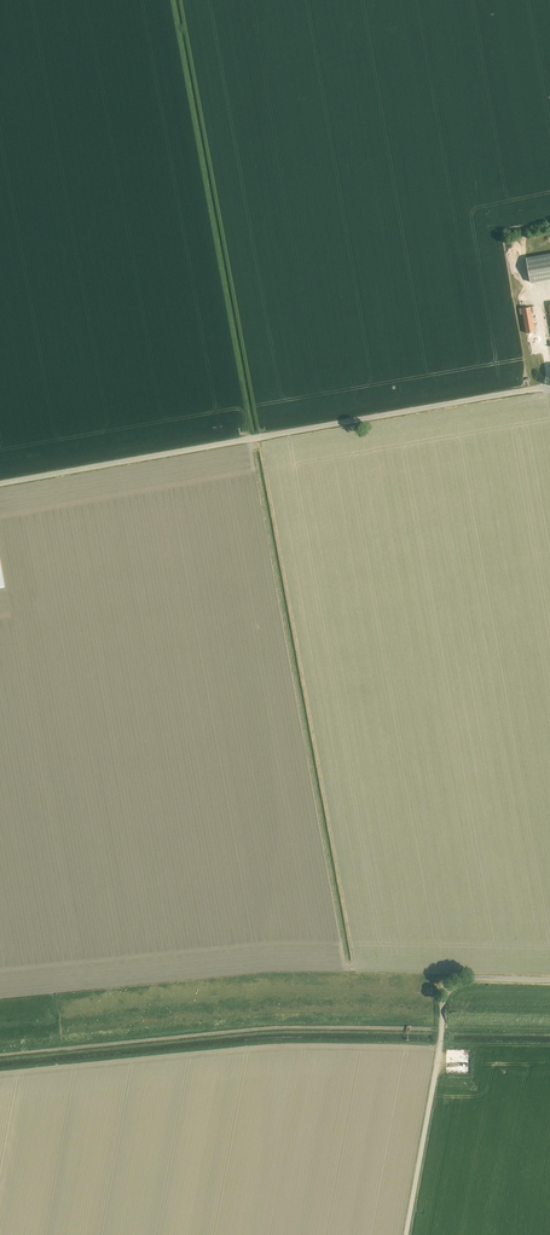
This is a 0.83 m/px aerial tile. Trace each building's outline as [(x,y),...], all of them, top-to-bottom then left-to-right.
[(549,278),(549,254),(526,258),(531,282),(549,278)] [(531,306),(522,307),(527,333),(535,331),(531,306)]
